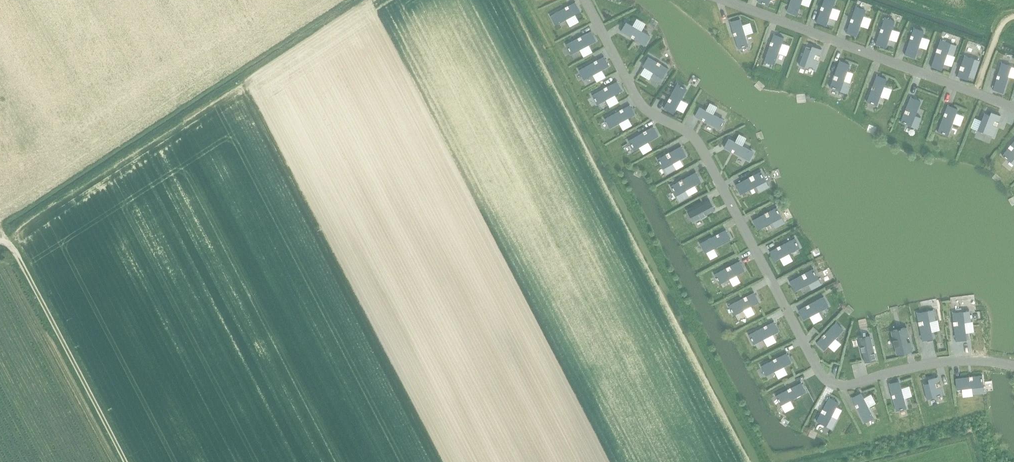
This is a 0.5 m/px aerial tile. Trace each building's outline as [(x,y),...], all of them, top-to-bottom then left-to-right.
[(787,11),(788,10),(796,13),(800,3),(801,3),(802,0),(791,0),(787,11)] [(816,21),(817,22),(817,21),(826,24),(829,16),(832,7),(835,0),(824,0),(822,6),(821,5),(821,6),(821,8),(820,8),(820,9),(816,21)] [(565,7),(550,15),(550,16),(551,15),(556,24),(566,18),(575,13),(580,11),(575,2),(576,2),(575,1),(568,5),(567,5),(568,6),(566,7),(565,6),(565,7)] [(850,21),(846,32),(847,32),(856,35),(860,24),(863,15),(865,9),(856,6),(856,5),(851,17),(851,18),(850,20),(850,21)] [(880,31),(876,44),(876,43),(886,46),(889,38),(892,28),(895,20),(885,17),(881,28),(881,27),(880,28),(881,28),(880,30),(879,31),(880,31)] [(731,21),(730,21),(733,32),(733,33),(734,33),(734,35),(734,36),(735,36),(738,48),(739,48),(739,47),(742,46),(742,47),(746,46),(745,45),(748,44),(745,34),(742,25),(740,18),(731,21)] [(621,30),(621,31),(631,36),(630,37),(631,37),(633,38),(634,39),(634,38),(645,45),(646,44),(645,44),(650,36),(641,31),(633,26),(626,22),(621,30)] [(910,38),(905,54),(905,53),(915,57),(918,46),(922,36),(923,31),(914,27),(911,35),(911,34),(911,35),(910,37),(910,38)] [(578,38),(566,44),(567,44),(568,47),(570,51),(570,50),(571,53),(580,49),(589,44),(596,40),(591,31),(592,31),(591,31),(581,36),(580,36),(580,37),(578,38),(578,37),(577,37),(578,38)] [(770,45),(764,60),(765,61),(765,60),(774,63),(778,52),(782,42),(783,37),(774,34),(774,33),(771,41),(770,41),(771,42),(770,44),(769,44),(770,45)] [(936,51),(931,66),(932,66),(941,69),(947,52),(953,54),(953,55),(957,45),(956,44),(956,45),(941,40),(941,39),(940,39),(937,47),(937,48),(936,51),(936,50),(936,51)] [(805,47),(799,64),(800,64),(809,67),(809,68),(812,69),(813,69),(814,69),(814,70),(815,70),(818,60),(819,60),(819,59),(819,56),(820,56),(820,55),(822,49),(821,49),(812,46),(811,49),(806,48),(806,47),(805,47)] [(959,69),(957,76),(958,76),(958,75),(967,79),(968,75),(974,77),(973,77),(974,78),(980,60),(979,60),(965,55),(964,55),(961,65),(960,65),(960,66),(961,66),(960,69),(959,68),(959,69)] [(594,61),(579,69),(579,70),(580,69),(585,78),(593,74),(602,69),(609,65),(604,56),(597,59),(596,59),(596,60),(594,61),(593,61),(594,61)] [(649,57),(643,66),(645,66),(654,72),(652,76),(651,76),(660,82),(660,81),(667,68),(668,68),(661,64),(661,63),(660,63),(658,62),(658,61),(657,61),(648,56),(649,57)] [(833,78),(830,87),(831,86),(832,87),(836,88),(846,92),(846,93),(850,82),(849,82),(849,83),(843,81),(847,70),(850,64),(840,61),(840,60),(834,74),(834,75),(833,78),(833,77),(832,78),(833,78)] [(996,78),(993,89),(994,89),(1003,92),(1008,75),(1011,66),(1002,63),(1002,62),(1001,62),(997,74),(997,75),(997,77),(996,77),(996,78)] [(871,89),(867,101),(868,100),(871,102),(874,103),(877,104),(880,95),(884,86),(886,78),(877,75),(877,74),(873,85),(872,85),(872,86),(872,88),(871,88),(871,89)] [(603,88),(592,94),(592,95),(593,94),(594,97),(594,98),(596,101),(598,103),(606,99),(615,94),(622,90),(617,81),(617,80),(607,86),(606,86),(606,87),(604,88),(604,87),(603,88)] [(668,101),(664,108),(665,108),(673,112),(676,108),(681,99),(686,88),(684,87),(681,85),(678,84),(678,83),(677,83),(669,97),(669,98),(668,100),(667,101),(668,101)] [(911,96),(900,122),(901,122),(901,121),(903,122),(907,124),(907,123),(917,127),(916,128),(917,128),(921,117),(920,118),(915,115),(920,101),(911,97),(911,96)] [(619,110),(605,118),(606,118),(610,127),(619,122),(628,117),(634,113),(630,105),(630,104),(623,108),(622,108),(620,110),(620,109),(619,109),(619,110)] [(947,105),(937,132),(938,132),(938,131),(942,132),(941,133),(945,134),(947,135),(952,122),(957,109),(948,105),(947,105)] [(695,115),(720,129),(721,128),(720,128),(721,125),(722,125),(724,122),(723,122),(724,120),(716,115),(699,106),(699,107),(695,115)] [(978,129),(977,130),(978,130),(978,129),(993,135),(992,136),(993,136),(997,126),(998,125),(997,125),(998,122),(999,123),(999,122),(1001,115),(1000,116),(991,112),(990,115),(985,113),(984,113),(981,120),(978,129)] [(643,132),(628,140),(629,141),(629,140),(631,143),(631,144),(633,147),(634,149),(639,146),(648,141),(658,135),(653,126),(654,126),(653,126),(646,130),(646,129),(645,130),(646,130),(644,131),(643,131),(643,132)] [(724,146),(724,147),(750,160),(749,159),(752,153),(753,152),(745,147),(745,146),(728,138),(729,138),(725,147),(724,146),(724,147),(724,146)] [(1002,155),(1003,155),(1003,154),(1005,156),(1004,156),(1007,158),(1013,163),(1013,140),(1011,144),(1010,144),(1010,145),(1009,147),(1008,146),(1008,147),(1002,155)] [(666,154),(657,158),(658,159),(658,158),(659,160),(661,164),(661,163),(666,173),(666,174),(676,168),(675,168),(672,163),(686,155),(681,146),(682,146),(681,145),(669,152),(669,151),(668,152),(669,152),(667,153),(666,153),(666,154)] [(749,177),(735,184),(736,184),(741,193),(757,185),(760,190),(759,191),(769,186),(769,185),(768,186),(763,176),(764,176),(762,173),(761,171),(761,170),(753,174),(752,174),(753,175),(750,176),(749,176),(749,177)] [(678,181),(671,185),(671,186),(672,185),(673,187),(672,187),(674,191),(674,190),(680,200),(679,200),(679,201),(689,195),(688,195),(685,190),(695,184),(700,181),(695,172),(696,172),(696,171),(682,179),(682,178),(681,179),(682,179),(679,181),(679,180),(678,181)] [(710,200),(688,211),(688,212),(689,211),(694,221),(715,209),(710,200)] [(777,206),(753,219),(753,220),(754,219),(759,228),(772,221),(775,227),(785,222),(784,222),(779,213),(780,212),(778,209),(777,209),(776,208),(777,207),(777,206)] [(726,230),(700,243),(701,243),(705,251),(706,250),(714,247),(731,239),(731,238),(730,238),(726,230)] [(777,247),(770,251),(775,260),(780,257),(789,252),(799,247),(798,245),(798,244),(797,241),(796,241),(795,238),(795,237),(780,245),(779,245),(780,246),(778,247),(777,246),(777,247)] [(740,260),(714,273),(715,274),(715,273),(717,277),(718,280),(719,280),(720,282),(729,277),(744,270),(740,261),(740,260)] [(802,274),(790,281),(791,281),(795,290),(809,283),(812,288),(811,288),(811,289),(822,283),(821,283),(816,274),(814,270),(814,271),(813,269),(814,269),(814,268),(805,272),(804,272),(804,273),(802,274),(802,273),(801,274),(802,274)] [(754,292),(728,305),(729,305),(730,305),(731,308),(732,312),(733,311),(734,314),(758,301),(754,292)] [(806,306),(799,309),(799,310),(804,318),(810,315),(819,310),(828,305),(823,297),(824,296),(809,304),(809,303),(808,304),(806,305),(805,305),(806,306)] [(917,312),(919,321),(918,321),(918,322),(919,322),(919,324),(919,325),(922,340),(923,340),(933,338),(932,331),(929,320),(935,319),(936,320),(934,309),(933,309),(934,310),(918,313),(917,312)] [(953,311),(952,311),(953,320),(953,321),(954,321),(954,324),(953,324),(954,325),(956,340),(956,339),(967,338),(966,331),(964,321),(970,320),(971,321),(971,320),(970,309),(969,309),(969,310),(953,312),(953,311)] [(763,326),(749,334),(750,334),(751,337),(752,341),(753,341),(754,343),(764,338),(773,333),(778,330),(774,321),(767,324),(766,324),(766,325),(764,326),(764,325),(763,326)] [(822,336),(816,342),(817,342),(824,349),(828,345),(835,337),(843,329),(836,322),(837,321),(836,321),(825,333),(824,333),(824,334),(823,336),(822,335),(822,336)] [(907,327),(892,331),(894,339),(893,339),(894,346),(895,346),(897,354),(912,350),(910,342),(907,342),(906,337),(909,336),(907,327)] [(870,335),(859,338),(865,361),(876,359),(870,335)] [(773,359),(761,365),(761,366),(762,365),(767,374),(775,370),(784,365),(791,362),(787,353),(787,352),(776,358),(776,357),(775,358),(776,358),(774,359),(773,359)] [(982,374),(955,378),(956,378),(958,388),(973,387),(974,393),(973,393),(984,392),(984,391),(983,391),(982,381),(983,381),(982,377),(981,375),(982,375),(982,374)] [(924,384),(923,384),(927,399),(928,399),(928,398),(937,396),(941,395),(943,394),(941,386),(942,386),(941,385),(940,382),(941,382),(940,381),(938,376),(928,379),(929,382),(924,384)] [(889,383),(892,394),(892,395),(893,397),(892,397),(893,398),(897,411),(897,410),(900,409),(904,408),(906,407),(904,398),(901,388),(899,381),(890,383),(889,383)] [(787,389),(776,395),(776,396),(777,395),(778,398),(780,402),(781,404),(790,399),(806,391),(801,382),(791,387),(790,387),(790,388),(788,389),(788,388),(787,389)] [(852,397),(851,397),(855,404),(855,405),(856,405),(857,407),(856,407),(857,408),(865,422),(865,421),(874,417),(868,407),(864,398),(861,393),(852,397)] [(821,412),(816,420),(817,420),(832,427),(831,428),(832,428),(837,418),(836,418),(831,416),(836,406),(838,402),(829,397),(830,397),(829,396),(823,408),(822,408),(822,409),(821,411),(820,412),(821,412)]
